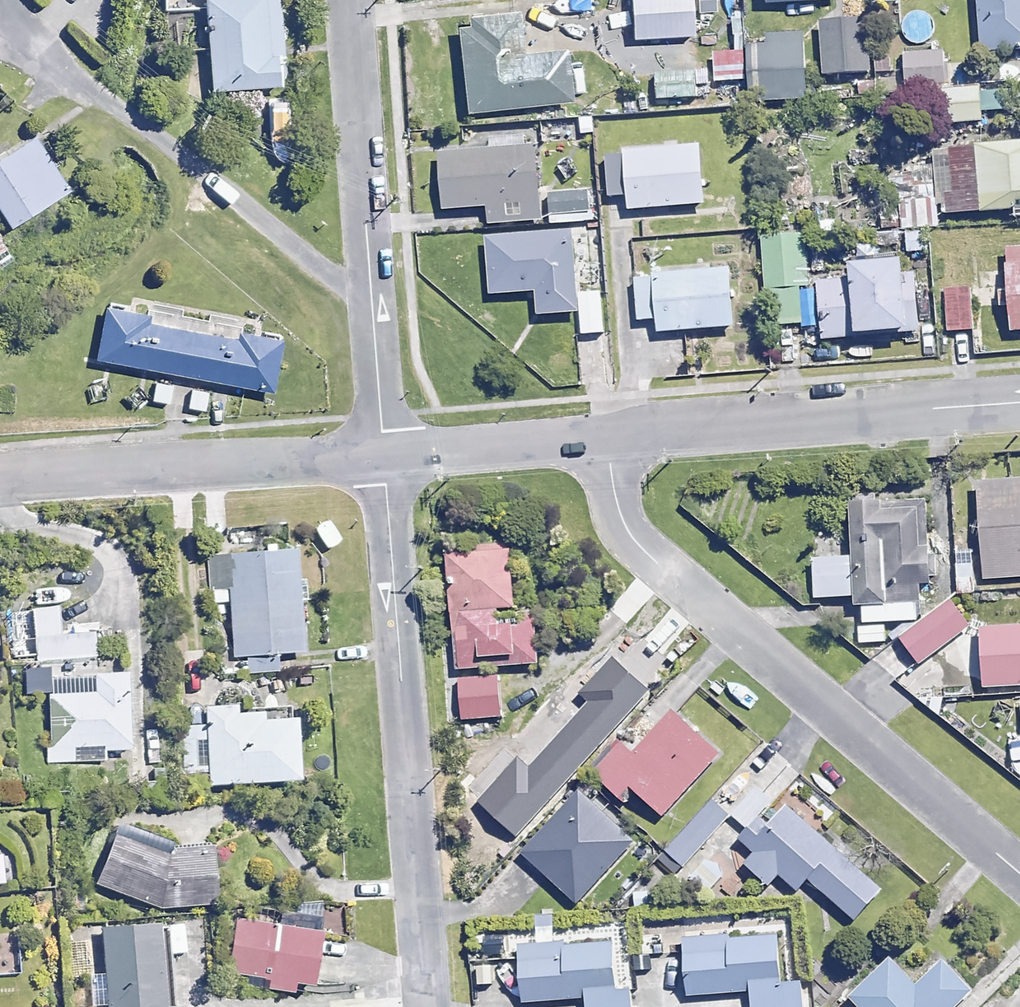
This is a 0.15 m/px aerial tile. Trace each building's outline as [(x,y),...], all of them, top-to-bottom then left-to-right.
[(263,0),(184,0),(194,81),(272,70),(263,0)] [(625,34),(689,32),(688,0),(624,0),(625,34)] [(973,49),(1019,49),(1019,0),(973,0),(973,49)] [(449,25),(457,107),(565,97),(561,51),(534,53),(531,17),(449,25)] [(867,68),(866,20),(820,22),(822,69),(867,68)] [(797,41),(746,44),(748,84),(800,82),(797,41)] [(942,87),(942,53),(897,53),(897,87),(942,87)] [(699,99),(698,55),(676,55),(677,75),(652,76),(653,100),(699,99)] [(980,124),(979,90),(941,91),(942,125),(980,124)] [(0,145),(0,226),(48,191),(9,138),(0,145)] [(948,212),(1019,209),(1019,145),(946,148),(948,212)] [(536,147),(434,154),(438,209),(485,205),(487,221),(542,217),(536,147)] [(703,149),(622,154),(626,205),(707,200),(703,149)] [(591,195),(550,196),(550,215),(592,214),(591,195)] [(578,230),(486,235),(489,295),(535,292),(536,314),(583,311),(578,230)] [(804,284),(801,237),(758,240),(762,288),(769,287),(772,322),(799,320),(796,285),(804,284)] [(989,253),(992,290),(945,293),(947,328),(1019,323),(1019,251),(989,253)] [(919,329),(914,262),(848,267),(849,282),(823,284),(827,336),(919,329)] [(728,273),(655,278),(659,332),(731,327),(728,273)] [(278,336),(97,306),(88,357),(270,387),(278,336)] [(174,387),(151,382),(146,404),(169,409),(174,387)] [(209,393),(187,388),(182,410),(205,415),(209,393)] [(971,484),(979,576),(1019,573),(1019,480),(971,484)] [(845,504),(852,601),(916,597),(911,523),(875,526),(873,502),(845,504)] [(511,547),(447,551),(450,601),(454,674),(539,669),(536,619),(515,621),(513,578),(511,547)] [(971,550),(954,550),(955,597),(973,597),(971,550)] [(290,554),(207,557),(211,657),(294,653),(290,554)] [(7,582),(9,652),(117,649),(115,579),(7,582)] [(970,632),(950,607),(903,643),(923,669),(970,632)] [(980,630),(983,683),(1019,681),(1019,628),(980,630)] [(604,738),(578,769),(614,801),(627,786),(654,810),(634,834),(672,867),(727,805),(705,786),(770,712),(712,661),(627,758),(604,738)] [(128,681),(47,685),(51,761),(101,759),(101,752),(131,751),(128,681)] [(1008,697),(1009,728),(1019,728),(1019,697),(1008,697)] [(296,716),(207,720),(209,776),(298,773),(296,716)] [(627,838),(574,790),(517,853),(570,901),(627,838)] [(787,802),(747,843),(794,888),(808,874),(854,917),(880,891),(787,802)] [(127,824),(98,873),(163,906),(224,896),(216,843),(174,849),(127,824)] [(234,918),(228,974),(267,978),(265,998),(292,1000),(294,988),(318,990),(325,919),(269,913),(268,921),(234,918)] [(111,929),(115,1006),(184,1006),(180,926),(111,929)] [(683,949),(688,993),(748,987),(750,1006),(769,1006),(783,1006),(776,940),(683,949)] [(518,952),(522,996),(582,990),(584,1006),(617,1006),(611,943),(518,952)] [(861,1006),(947,1006),(967,989),(945,964),(925,983),(902,958),(855,1000),(861,1006)]
